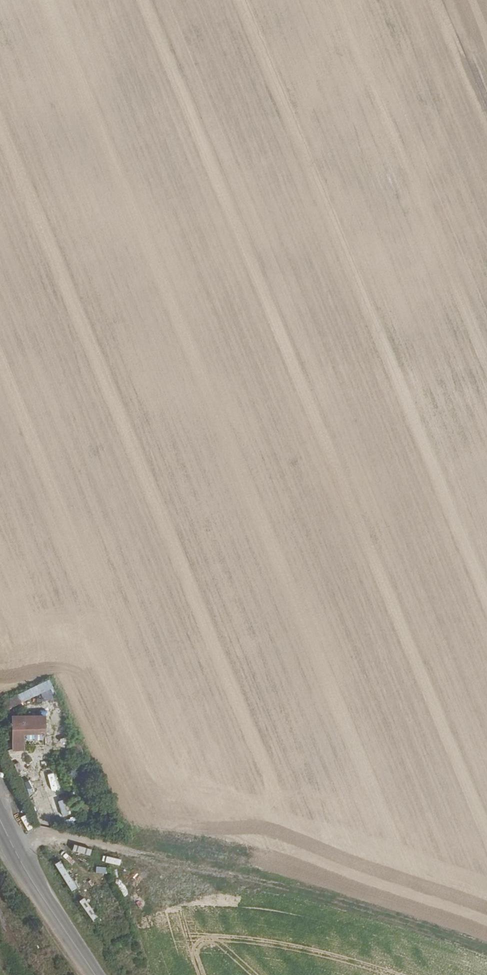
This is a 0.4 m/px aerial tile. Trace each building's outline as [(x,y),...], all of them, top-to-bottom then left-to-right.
[(49,680),(5,700),(9,709),(54,689),(49,680)] [(44,735),(44,716),(11,716),(10,751),(23,751),(23,734),(44,735)] [(73,757),(83,754),(79,743),(69,746),(73,757)] [(43,781),(47,790),(62,783),(58,774),(43,781)] [(51,796),(52,802),(63,798),(62,792),(51,796)] [(55,810),(65,807),(63,800),(53,803),(55,810)] [(67,808),(57,810),(59,818),(69,815),(67,808)] [(89,856),(91,849),(73,845),(72,852),(89,856)] [(97,856),(95,863),(114,867),(116,861),(97,856)] [(60,861),(54,865),(71,892),(77,888),(60,861)]
